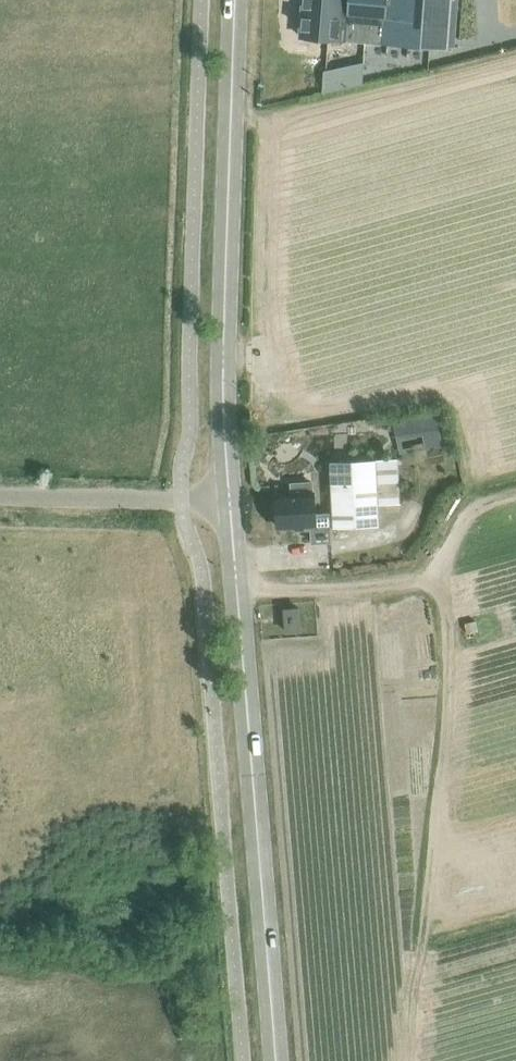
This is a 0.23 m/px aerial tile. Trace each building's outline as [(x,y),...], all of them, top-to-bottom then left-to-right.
[(449,48),(452,0),(305,0),(302,32),(347,36),(346,41),(449,48)] [(426,446),(441,443),(436,411),(421,413),(424,434),(426,444),(426,446)] [(377,504),(401,504),(400,480),(399,460),(376,461),(332,462),(334,529),(378,527),(377,504)] [(279,527),(311,526),(312,543),(331,541),(330,513),(316,514),(315,493),(277,496),(279,527)] [(286,610),(287,631),(304,630),(302,608),(286,610)]
